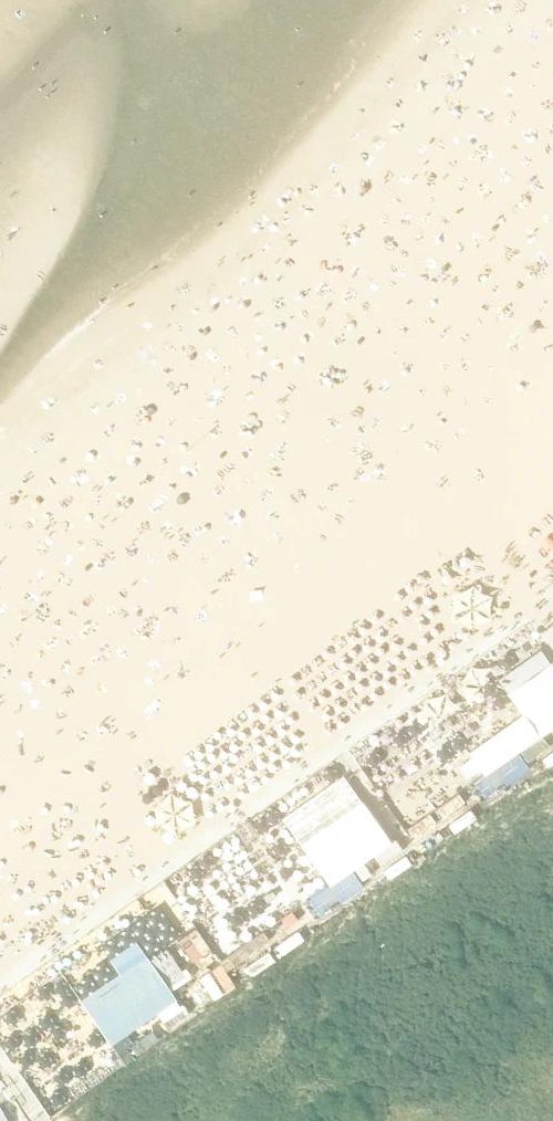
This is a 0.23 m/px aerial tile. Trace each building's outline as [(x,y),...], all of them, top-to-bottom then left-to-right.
[(534,641),(494,668),(510,690),(496,700),(524,739),(520,743),(527,754),(549,739),(542,728),(552,720),(552,667),(534,641)] [(513,745),(477,771),(488,785),(523,759),(513,745)] [(282,819),(328,887),(307,900),(319,919),(364,888),(360,882),(371,875),(363,863),(373,856),(380,866),(402,850),(394,840),(390,843),(343,777),(282,819)] [(201,930),(177,945),(190,965),(213,949),(201,930)] [(80,1003),(111,1049),(176,1003),(134,942),(107,960),(119,976),(80,1003)] [(223,968),(214,974),(228,993),(236,987),(223,968)]
